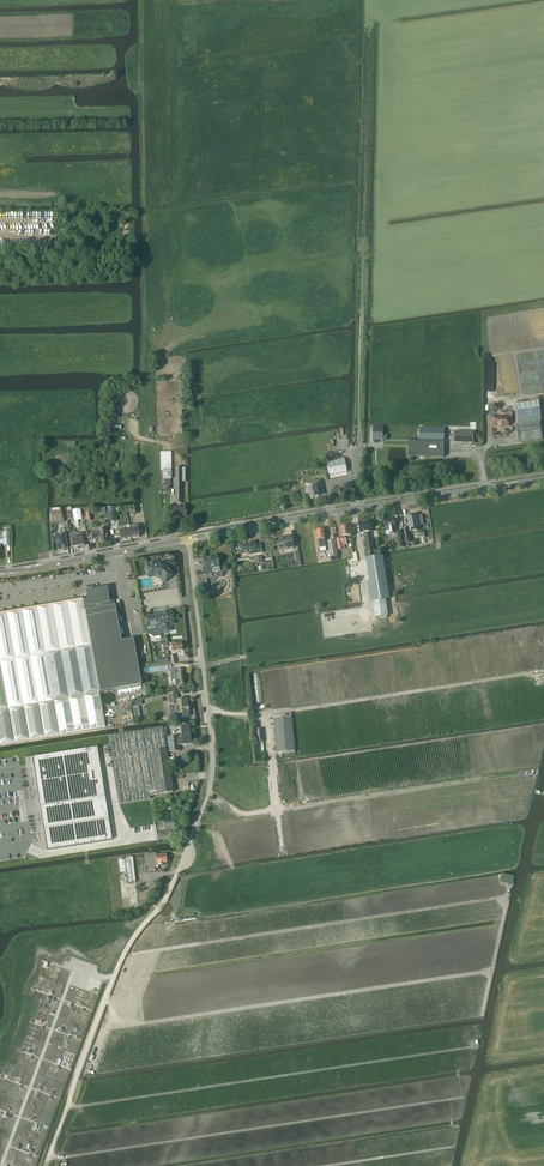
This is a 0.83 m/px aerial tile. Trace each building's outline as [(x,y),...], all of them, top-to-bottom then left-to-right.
[(519,443),(543,440),(540,421),(541,421),(540,415),(541,415),(539,401),(516,404),(519,425),(516,425),(519,443)] [(512,420),(513,412),(509,412),(509,417),(494,417),(494,426),(509,427),(509,419),(512,420)] [(373,427),(372,440),(383,440),(387,440),(387,435),(384,435),(384,427),(373,427)] [(408,440),(408,441),(409,441),(408,456),(444,457),(445,428),(419,428),(419,441),(408,440)] [(473,443),(474,432),(455,431),(455,442),(473,443)] [(172,479),(171,470),(171,452),(160,452),(161,471),(162,471),(163,479),(165,479),(165,485),(165,491),(171,491),(171,486),(171,479),(172,479)] [(344,459),(328,462),(330,475),(346,472),(347,472),(346,468),(344,459)] [(182,467),(175,467),(175,502),(182,502),(182,481),(185,481),(185,468),(182,467)] [(310,497),(319,496),(318,494),(321,493),(319,481),(315,482),(315,486),(308,487),(310,497)] [(185,516),(185,504),(181,504),(181,507),(174,507),(174,516),(177,516),(185,516)] [(114,506),(106,507),(107,507),(108,513),(110,522),(116,521),(115,512),(114,506)] [(138,514),(136,506),(126,508),(127,512),(132,512),(132,515),(138,514)] [(74,521),(82,520),(80,509),(72,511),(74,521)] [(62,510),(50,511),(52,523),(57,523),(57,522),(63,521),(62,510)] [(417,530),(416,515),(409,516),(410,522),(409,522),(409,530),(417,530)] [(397,533),(399,543),(400,549),(405,548),(404,542),(403,531),(395,532),(394,518),(384,520),(386,531),(390,530),(391,534),(397,533)] [(368,555),(374,554),(374,553),(370,532),(373,531),(371,522),(359,524),(360,533),(364,532),(368,555)] [(133,525),(129,526),(130,528),(131,538),(137,537),(139,537),(137,524),(135,525),(133,525)] [(343,537),(337,538),(339,548),(339,550),(344,549),(343,545),(347,545),(346,541),(345,536),(350,535),(348,525),(341,527),(343,537)] [(125,526),(119,528),(121,540),(131,538),(130,528),(126,529),(125,526)] [(61,535),(55,536),(58,550),(60,550),(61,551),(64,550),(64,549),(67,549),(64,535),(65,534),(64,529),(60,530),(61,535)] [(92,540),(99,539),(100,543),(108,542),(106,529),(98,530),(98,532),(91,533),(92,540)] [(320,548),(327,547),(324,530),(317,531),(320,548)] [(83,532),(76,533),(78,547),(85,545),(83,532)] [(76,533),(69,534),(70,538),(70,539),(72,548),(78,547),(76,533)] [(280,539),(276,540),(278,549),(288,547),(288,544),(291,543),(290,536),(287,536),(286,536),(280,537),(280,539)] [(332,540),(327,541),(330,557),(338,556),(335,540),(332,540)] [(252,542),(238,544),(240,554),(249,553),(250,555),(262,553),(260,545),(260,544),(255,545),(255,542),(252,542)] [(291,561),(292,567),(301,565),(299,551),(293,552),(295,560),(291,561)] [(383,555),(366,558),(373,601),(389,598),(383,555)] [(203,560),(206,574),(212,573),(213,578),(223,576),(222,570),(220,571),(217,556),(209,558),(209,559),(203,560)] [(166,565),(158,562),(158,563),(156,563),(147,564),(147,566),(146,567),(146,569),(146,570),(147,571),(148,572),(149,577),(155,576),(159,578),(163,582),(173,574),(167,567),(166,566),(166,565)] [(200,588),(208,587),(207,579),(199,580),(200,588)] [(105,726),(99,693),(141,685),(133,639),(121,641),(117,615),(113,594),(107,595),(106,589),(88,592),(89,598),(82,599),(52,605),(37,607),(0,614),(0,745),(105,726)] [(386,600),(373,601),(375,615),(375,617),(388,615),(388,613),(386,600)] [(155,614),(143,617),(145,627),(146,635),(150,634),(153,637),(160,636),(160,633),(164,632),(165,634),(167,633),(168,632),(172,631),(171,625),(174,624),(172,614),(172,611),(167,612),(155,614)] [(181,643),(171,644),(172,652),(182,650),(181,643)] [(172,670),(171,664),(171,663),(142,667),(143,675),(170,671),(171,680),(175,680),(175,687),(185,685),(182,669),(172,670)] [(177,694),(167,695),(168,706),(175,705),(175,711),(178,710),(179,717),(189,716),(186,698),(177,699),(177,694)] [(277,754),(296,752),(292,716),(274,718),(277,754)] [(178,736),(167,738),(169,752),(180,751),(179,745),(183,745),(191,744),(189,725),(180,726),(182,739),(178,739),(178,736)] [(97,746),(32,757),(40,806),(105,796),(97,746)] [(105,796),(40,806),(47,850),(112,839),(105,796)] [(158,826),(158,828),(158,831),(159,831),(159,840),(171,840),(170,831),(178,830),(177,825),(175,825),(174,820),(159,821),(160,826),(158,826)] [(156,856),(156,853),(146,854),(148,871),(156,870),(155,867),(156,867),(157,865),(162,864),(162,863),(166,862),(166,855),(156,856)] [(133,857),(117,859),(119,877),(127,876),(128,883),(136,882),(133,857)]
